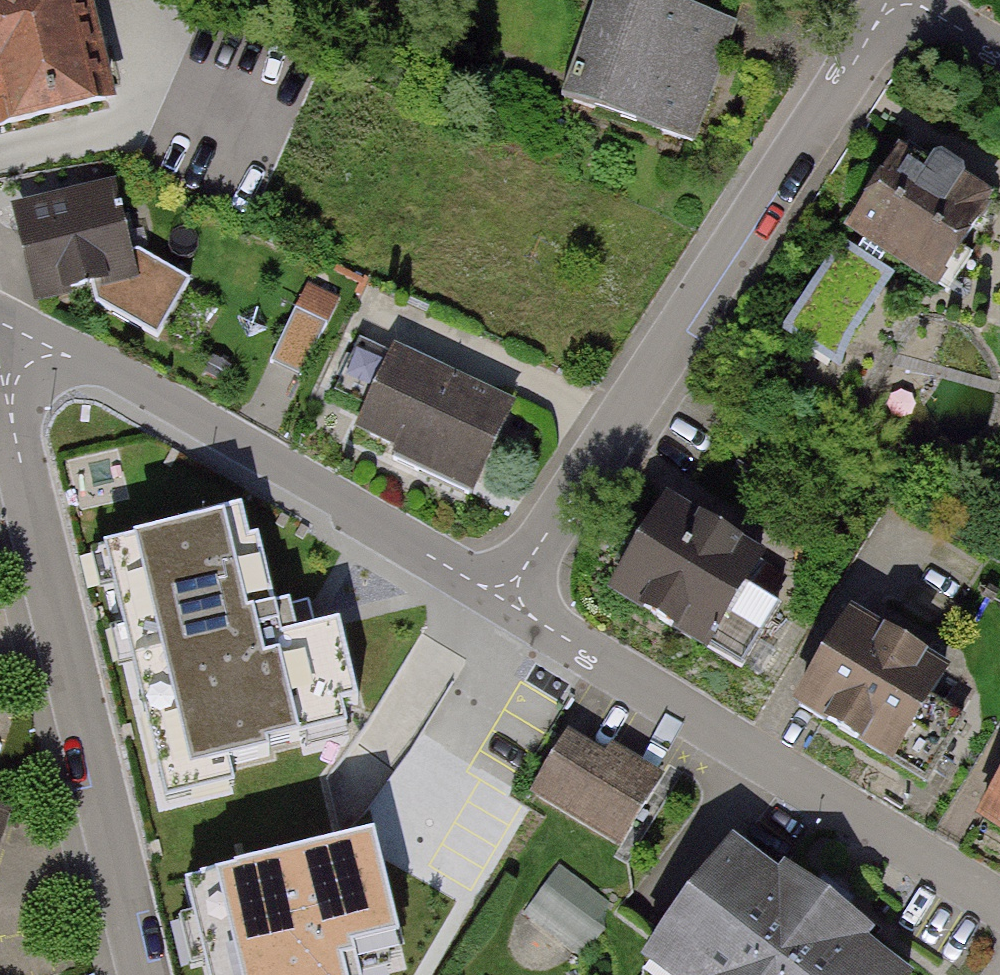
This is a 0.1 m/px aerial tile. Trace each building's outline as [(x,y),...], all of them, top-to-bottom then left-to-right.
[(103,108),(79,0),(0,0),(0,131),(103,108)] [(723,31),(614,0),(594,0),(562,112),(690,148),(723,31)] [(997,195),(906,137),(845,231),(862,242),(884,257),(937,293),(997,195)] [(20,208),(43,303),(93,293),(161,338),(193,285),(140,253),(124,258),(111,190),(20,208)] [(853,337),(894,275),(879,264),(884,257),(862,242),(857,250),(841,241),(781,331),(840,370),(845,353),(853,337)] [(271,361),(302,377),(338,304),(306,289),(271,361)] [(424,460),(478,484),(514,407),(360,337),(334,392),(369,408),(359,430),(399,448),(393,460),(418,472),(424,460)] [(760,559),(667,504),(615,592),(741,667),(777,608),(743,588),(760,559)] [(189,529),(90,553),(99,591),(105,590),(115,631),(109,632),(118,671),(124,669),(158,812),(235,794),(230,773),(277,762),(276,754),(301,748),(303,757),(351,746),(342,710),(360,706),(340,624),(316,630),(309,602),(275,610),(259,541),(250,543),(243,510),(188,524),(189,529)] [(942,673),(852,618),(799,706),(925,782),(962,720),(927,699),(942,673)] [(659,773),(561,717),(520,789),(618,845),(659,773)] [(984,817),(999,827),(999,791),(984,817)] [(733,828),(634,948),(668,974),(912,974),(733,828)] [(195,877),(219,974),(360,974),(354,950),(397,940),(372,835),(195,877)] [(607,901),(561,867),(526,913),(572,948),(607,901)]
